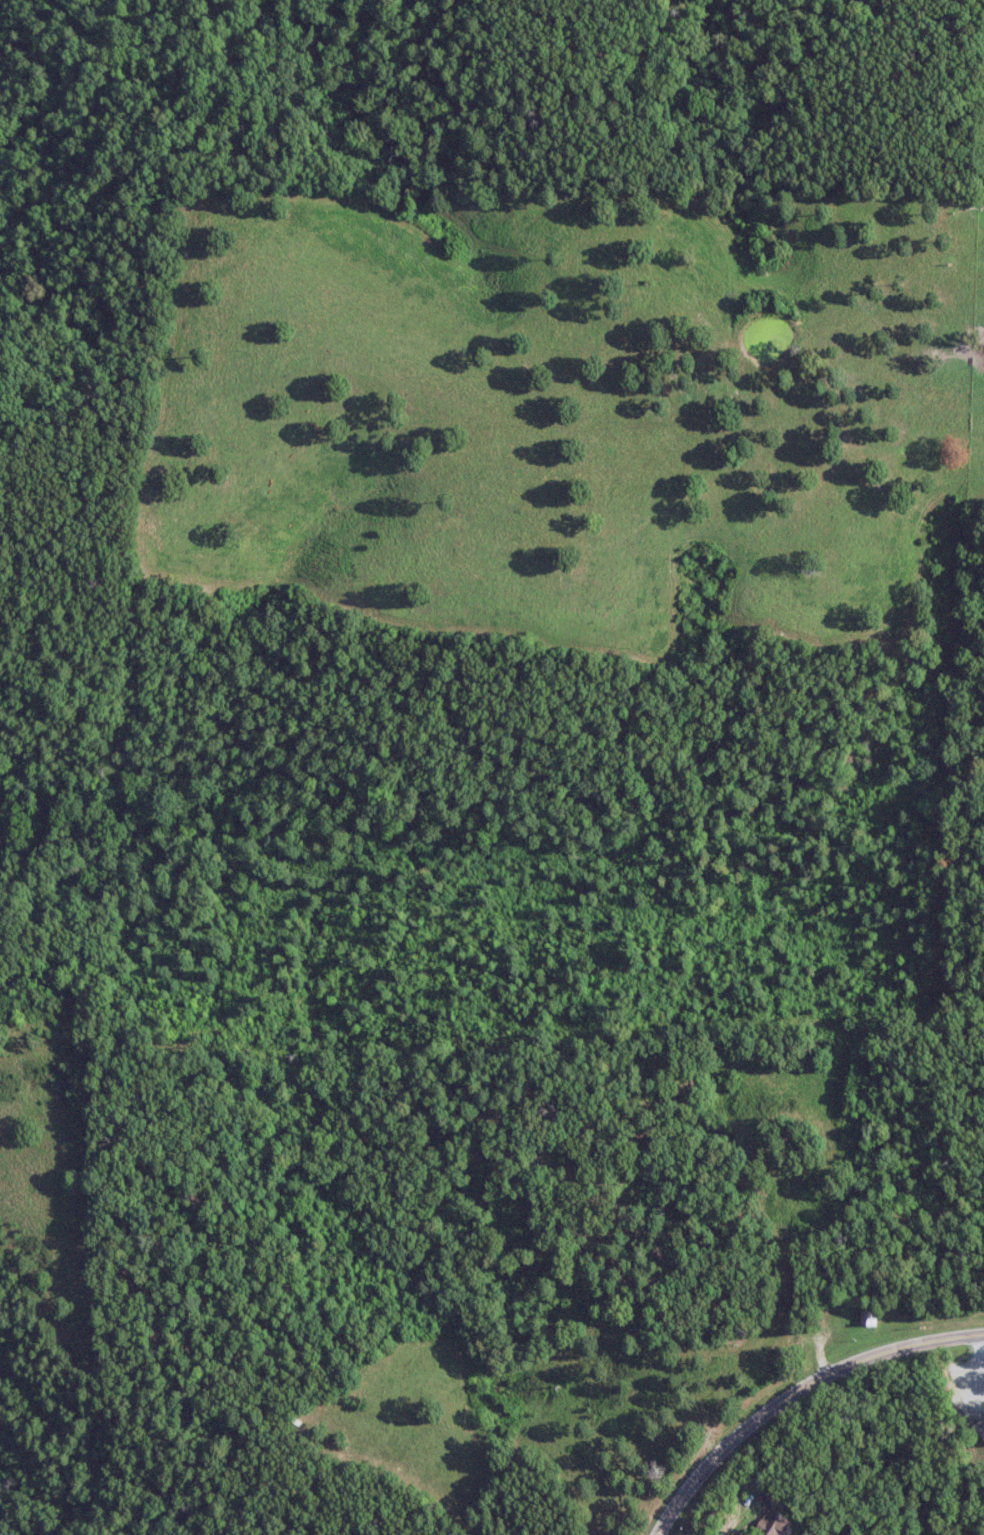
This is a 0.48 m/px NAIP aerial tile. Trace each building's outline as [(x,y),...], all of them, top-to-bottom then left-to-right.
[(972,1424),(983,1439),(983,1415),(972,1424)] [(789,1521),(767,1506),(753,1528),(764,1534),(780,1534),(789,1521)]
